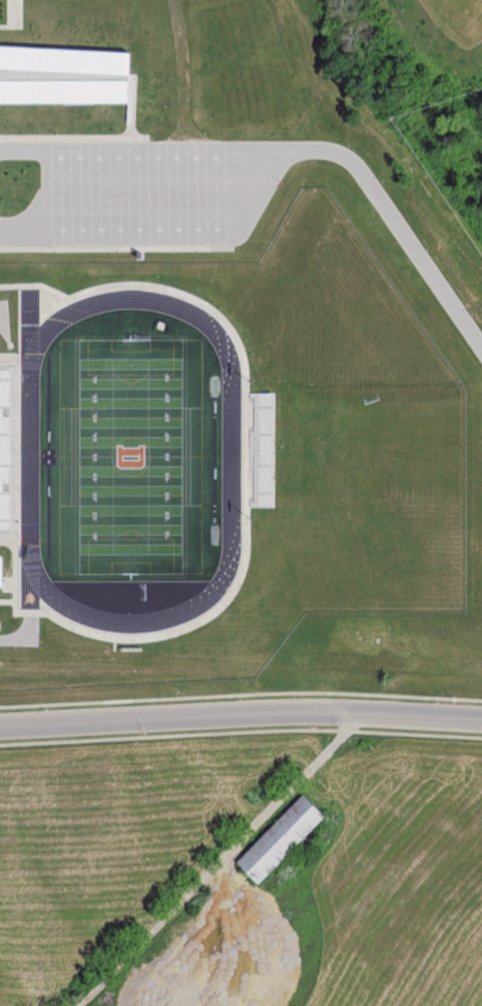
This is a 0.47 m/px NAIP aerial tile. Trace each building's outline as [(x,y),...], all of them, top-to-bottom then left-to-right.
[(127,103),(0,102),(0,44),(132,51),(130,103),(127,103)] [(259,882),(237,861),(304,793),(325,815),(259,882)]
